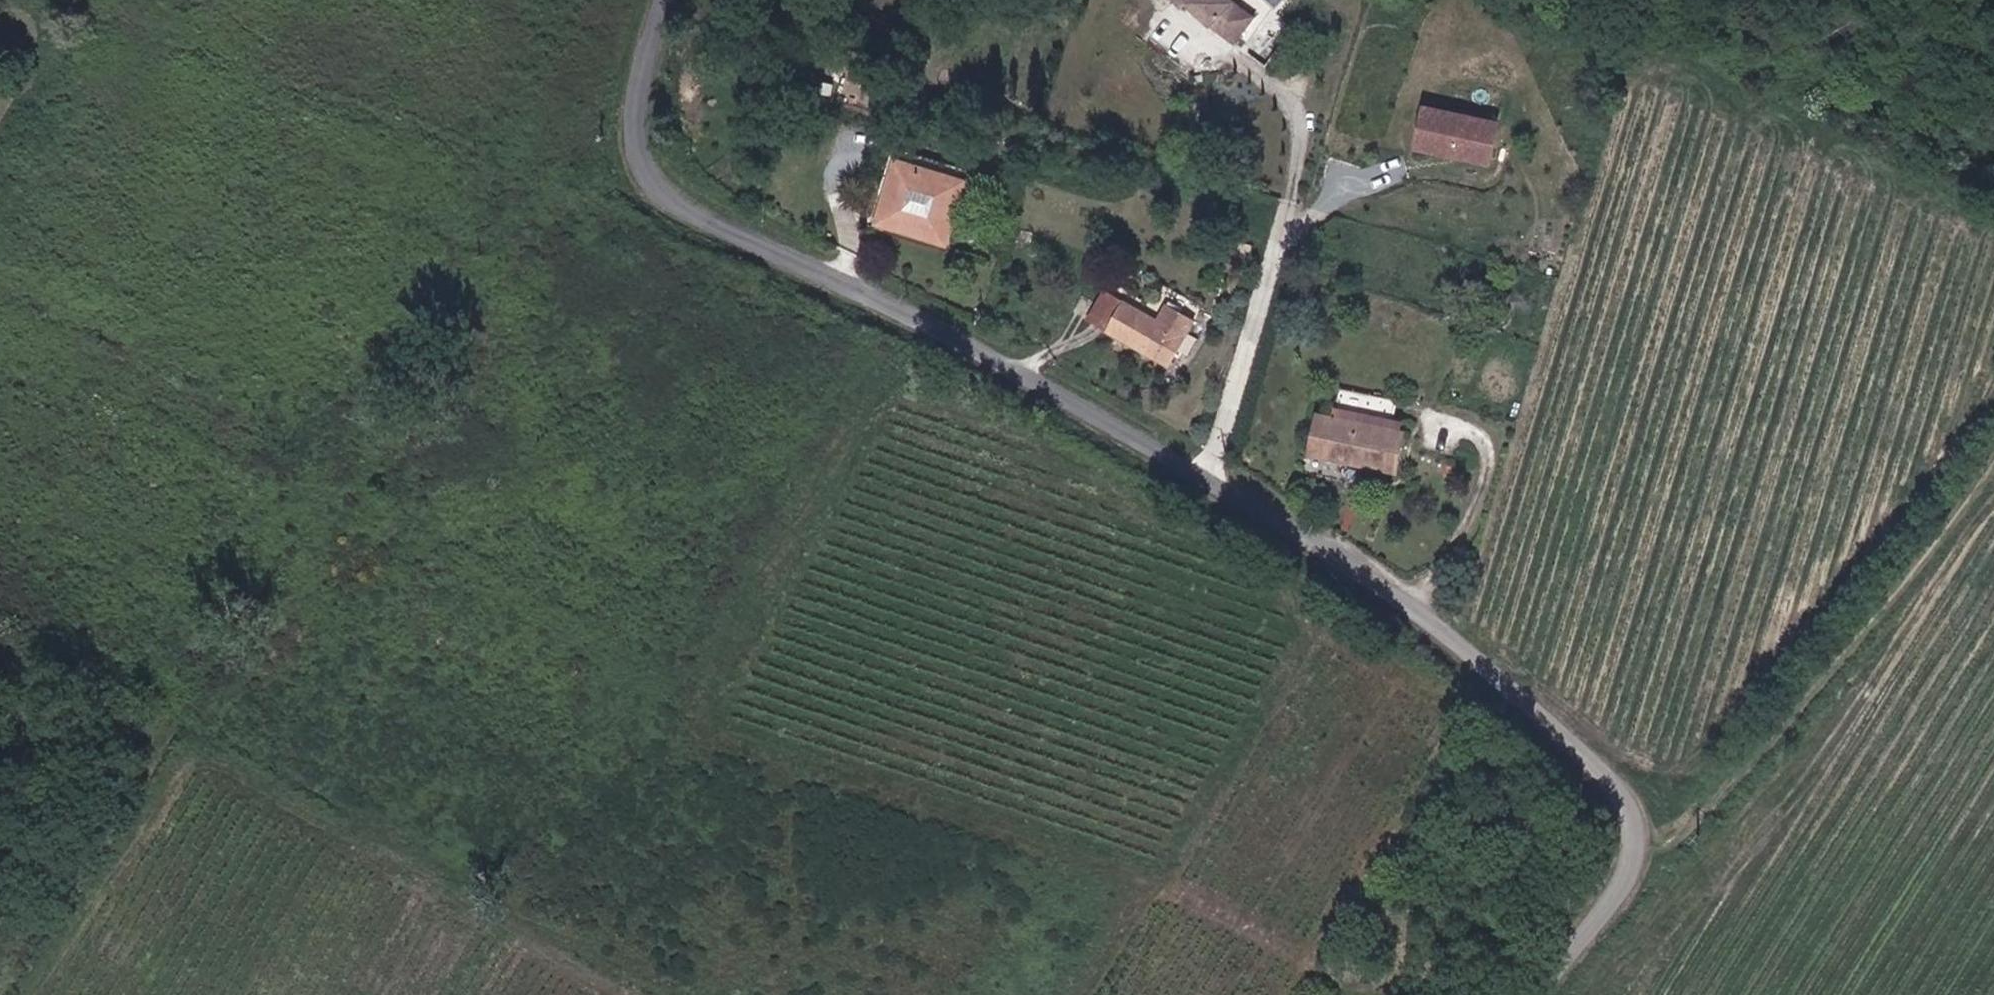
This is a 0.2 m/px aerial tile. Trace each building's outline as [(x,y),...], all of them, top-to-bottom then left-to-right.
[(1182,7),(1187,3),(1236,43),(1256,17),(1234,0),(1177,0),(1182,7)] [(1487,165),(1496,126),(1425,109),(1416,149),(1487,165)] [(898,219),(910,219),(909,240),(944,251),(963,189),(897,169),(877,231),(898,236),(898,219)] [(898,219),(898,236),(909,240),(910,219),(898,219)] [(1086,321),(1103,330),(1119,302),(1101,292),(1086,321)] [(1119,302),(1103,330),(1164,364),(1188,321),(1159,304),(1150,319),(1119,302)] [(1395,404),(1339,390),(1332,420),(1316,416),(1306,454),(1392,475),(1401,438),(1387,434),(1395,404)]
